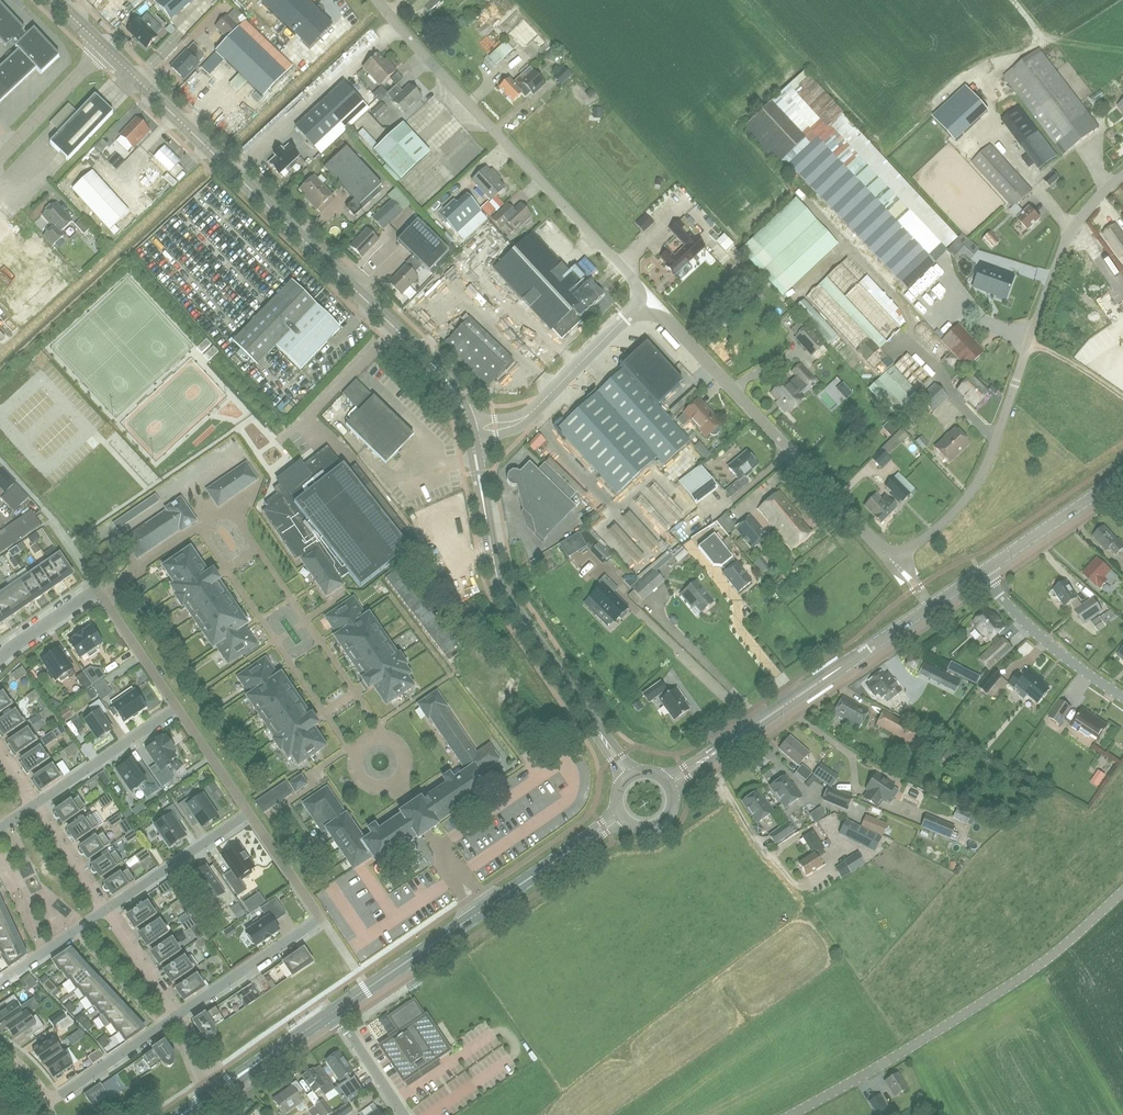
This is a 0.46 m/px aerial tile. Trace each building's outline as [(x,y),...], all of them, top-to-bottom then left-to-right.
[(156,4),(170,20),(193,0),(160,0),(156,4)] [(322,14),(324,12),(319,7),(317,9),(307,0),(264,0),(262,3),(309,49),(333,25),(322,14)] [(416,13),(423,7),(428,12),(440,2),(438,0),(410,0),(407,3),(416,13)] [(19,50),(0,68),(0,102),(36,68),(41,74),(60,56),(34,29),(27,36),(26,35),(27,34),(25,31),(24,32),(23,31),(24,30),(0,5),(0,40),(6,47),(12,41),(16,46),(15,46),(19,50)] [(546,43),(516,10),(500,25),(522,49),(531,41),(538,50),(546,43)] [(139,19),(127,30),(146,48),(157,37),(155,35),(162,29),(146,13),(140,20),(139,19)] [(226,37),(237,25),(227,16),(216,27),(226,37)] [(238,92),(248,83),(263,97),(286,73),(239,27),(215,51),(201,66),(209,74),(223,59),(239,74),(229,84),(238,92)] [(484,34),(492,44),(499,38),(491,28),(484,34)] [(505,41),(488,57),(496,66),(505,57),(510,63),(519,56),(505,41)] [(194,42),(186,51),(170,67),(184,79),(199,63),(204,57),(200,53),(199,47),(194,42)] [(1003,76),(1063,154),(1099,127),(1039,48),(1003,76)] [(551,50),(548,57),(554,60),(557,53),(551,50)] [(378,54),(363,68),(380,86),(396,71),(391,66),(390,67),(378,54)] [(529,67),(512,83),(509,79),(499,88),(512,103),(521,94),(525,98),(531,92),(533,95),(545,83),(529,67)] [(555,84),(567,74),(562,68),(550,79),(555,84)] [(403,79),(397,72),(390,79),(396,86),(403,79)] [(824,130),(827,128),(942,251),(957,237),(841,113),(808,76),(794,89),(799,94),(795,98),(824,130)] [(362,102),(343,82),(294,127),(321,155),(370,110),(362,102)] [(410,86),(393,101),(405,114),(422,99),(410,86)] [(988,111),(965,86),(932,116),(955,141),(988,111)] [(99,90),(61,130),(68,138),(64,142),(69,147),(65,151),(68,154),(115,106),(99,90)] [(788,164),(906,289),(931,266),(935,263),(816,136),(810,142),(771,101),(742,128),(782,170),(788,164)] [(378,119),(387,109),(381,103),(371,112),(378,119)] [(1058,157),(1020,106),(1001,119),(1040,171),(1058,157)] [(143,124),(140,124),(135,119),(120,135),(133,148),(148,131),(143,126),(143,124)] [(373,151),(401,180),(430,153),(403,123),(373,151)] [(450,181),(477,155),(460,137),(433,163),(450,181)] [(91,161),(103,149),(97,142),(84,154),(91,161)] [(1009,210),(1017,219),(1028,230),(1040,219),(1030,207),(1025,212),(1018,205),(1033,191),(990,144),(971,162),(1012,208),(1009,210)] [(275,157),(268,163),(279,175),(286,168),(288,171),(297,163),(294,160),(298,157),(288,145),(282,151),(280,149),(274,156),(275,157)] [(346,146),(323,168),(353,199),(345,206),(354,216),(382,189),(380,186),(382,184),(346,146)] [(165,147),(155,157),(170,171),(179,161),(165,147)] [(115,156),(109,162),(117,170),(123,164),(115,156)] [(486,168),(472,181),(491,201),(505,188),(486,168)] [(1060,177),(1054,170),(1044,179),(1050,186),(1060,177)] [(129,212),(92,171),(72,189),(109,230),(129,212)] [(335,200),(331,195),(332,195),(314,176),(300,190),(309,199),(308,200),(316,209),(317,209),(321,213),(335,200)] [(387,196),(392,200),(372,218),(383,229),(402,212),(412,203),(397,187),(387,196)] [(438,214),(443,218),(457,233),(464,241),(488,219),(481,211),(468,196),(458,205),(453,199),(438,214)] [(489,217),(503,203),(497,196),(489,203),(488,201),(481,208),(489,217)] [(786,292),(793,285),(837,244),(816,221),(796,198),(744,246),(786,292)] [(515,231),(531,216),(520,204),(514,210),(507,203),(491,219),(501,229),(507,223),(511,226),(508,229),(512,232),(514,230),(515,231)] [(651,213),(642,220),(646,225),(655,218),(651,213)] [(75,225),(84,234),(91,228),(82,218),(75,225)] [(668,250),(660,258),(666,264),(664,265),(674,276),(675,275),(680,280),(692,268),(688,263),(688,262),(705,247),(696,238),(680,219),(668,229),(684,247),(678,252),(674,256),(668,250)] [(397,241),(413,256),(406,263),(415,272),(422,265),(433,275),(458,250),(444,235),(439,241),(417,220),(397,241)] [(1115,224),(1102,233),(1112,247),(1115,251),(1121,259),(1122,258),(1122,235),(1115,224)] [(986,232),(994,243),(1000,239),(992,227),(986,232)] [(358,238),(352,245),(363,256),(378,240),(367,229),(364,232),(359,228),(353,234),(358,238)] [(722,241),(731,233),(727,228),(718,236),(722,241)] [(532,232),(493,268),(551,331),(553,329),(561,338),(582,320),(580,318),(605,295),(590,279),(583,286),(532,232)] [(5,255),(20,243),(12,233),(0,242),(0,249),(5,255)] [(960,234),(955,241),(961,247),(967,240),(960,234)] [(952,257),(956,252),(950,247),(945,252),(952,257)] [(840,264),(825,278),(886,343),(901,328),(858,283),(840,264)] [(402,294),(417,278),(406,266),(390,282),(402,294)] [(1003,276),(979,267),(972,286),(1005,298),(1013,277),(1004,273),(1003,276)] [(257,367),(276,346),(300,370),(340,329),(291,282),(233,343),(257,367)] [(894,363),(880,348),(878,350),(818,285),(805,297),(880,377),(894,363)] [(418,293),(410,299),(416,308),(425,302),(418,293)] [(470,319),(443,346),(487,389),(513,362),(470,319)] [(942,340),(941,341),(951,353),(967,369),(985,351),(959,324),(945,337),(942,340)] [(824,345),(807,326),(794,338),(812,357),(824,345)] [(937,329),(934,332),(942,340),(945,337),(937,329)] [(206,339),(196,347),(201,353),(211,344),(206,339)] [(597,392),(557,429),(603,479),(613,490),(617,494),(656,458),(663,465),(690,441),(657,405),(683,382),(675,374),(673,375),(653,353),(654,351),(647,343),(618,369),(618,370),(622,366),(623,368),(597,392)] [(217,352),(213,347),(204,355),(208,360),(217,352)] [(901,405),(930,377),(907,354),(868,389),(896,420),(906,410),(901,405)] [(816,379),(801,363),(791,372),(795,377),(804,386),(806,388),(816,379)] [(971,376),(957,390),(975,407),(988,393),(971,376)] [(787,411),(788,412),(804,397),(798,392),(804,386),(795,377),(789,382),(786,379),(771,393),(778,401),(776,403),(785,412),(787,411)] [(374,396),(356,380),(342,394),(360,411),(346,425),(385,463),(413,435),(374,396)] [(933,413),(949,397),(934,383),(919,399),(933,413)] [(853,393),(848,388),(841,394),(846,399),(853,393)] [(719,432),(719,425),(720,424),(711,414),(712,413),(699,400),(677,420),(683,426),(690,420),(706,437),(709,434),(712,436),(715,436),(718,434),(719,432)] [(908,423),(885,439),(892,448),(914,432),(908,423)] [(949,462),(969,443),(955,429),(935,448),(949,462)] [(926,432),(922,434),(926,442),(931,439),(926,432)] [(553,451),(537,434),(527,444),(544,460),(553,451)] [(922,438),(916,442),(922,449),(928,445),(922,438)] [(282,488),(265,503),(268,507),(262,511),(296,560),(300,557),(301,558),(299,559),(302,562),(304,561),(326,596),(340,586),(337,581),(349,572),(360,586),(409,548),(405,542),(412,537),(356,464),(348,470),(343,464),(342,465),(327,445),(279,484),(282,488)] [(881,449),(872,458),(879,466),(889,456),(881,449)] [(747,451),(728,467),(739,480),(758,465),(747,451)] [(535,534),(543,542),(576,507),(569,501),(576,493),(545,463),(537,470),(529,462),(520,472),(516,471),(512,471),(509,473),(507,476),(507,480),(509,484),(512,486),(516,486),(522,510),(531,519),(535,534)] [(246,463),(206,490),(218,507),(257,480),(246,463)] [(718,488),(701,465),(678,482),(696,505),(718,488)] [(3,469),(0,472),(0,488),(5,493),(16,482),(3,469)] [(898,472),(894,477),(885,486),(892,493),(890,495),(898,503),(900,501),(902,503),(910,493),(915,489),(898,472)] [(758,508),(792,548),(811,533),(799,519),(801,517),(780,491),(758,508)] [(742,496),(745,503),(754,498),(751,492),(742,496)] [(864,506),(881,523),(897,507),(885,495),(881,499),(876,493),(864,506)] [(167,510),(124,539),(137,559),(180,530),(181,531),(196,521),(181,498),(165,509),(167,510)] [(420,513),(439,507),(437,500),(418,507),(420,513)] [(729,509),(721,515),(731,528),(739,522),(729,509)] [(596,518),(593,513),(583,519),(586,525),(596,518)] [(736,526),(734,528),(753,550),(769,536),(750,514),(736,526)] [(435,533),(441,534),(443,522),(438,521),(435,533)] [(672,526),(666,529),(673,540),(678,537),(672,526)] [(707,526),(696,533),(701,540),(711,533),(707,526)] [(1093,536),(1106,551),(1110,547),(1116,554),(1122,548),(1122,543),(1118,538),(1117,540),(1104,526),(1093,536)] [(587,529),(635,579),(637,577),(590,527),(587,529)] [(32,544),(40,538),(36,532),(28,538),(32,544)] [(702,544),(698,547),(713,566),(721,567),(721,566),(725,571),(722,574),(737,593),(751,582),(736,563),(735,563),(731,558),(732,558),(726,551),(713,535),(702,544)] [(639,558),(645,552),(633,539),(627,545),(639,558)] [(604,562),(611,556),(597,541),(591,547),(604,562)] [(42,550),(37,543),(30,547),(35,555),(42,550)] [(678,563),(688,554),(679,545),(669,554),(678,563)] [(16,546),(8,551),(12,557),(20,552),(16,546)] [(244,628),(247,625),(218,582),(219,581),(213,572),(208,575),(190,549),(163,567),(175,584),(171,587),(177,595),(175,597),(182,607),(184,605),(213,648),(217,646),(228,663),(255,644),(244,628)] [(667,551),(637,577),(640,580),(652,568),(669,554),(667,551)] [(59,554),(49,561),(63,581),(73,574),(59,554)] [(16,556),(10,560),(14,567),(20,563),(16,556)] [(754,562),(759,568),(765,564),(760,557),(754,562)] [(1083,572),(1083,573),(1086,576),(1093,583),(1096,586),(1097,585),(1099,586),(1100,588),(1103,584),(1106,581),(1110,584),(1114,581),(1117,577),(1111,571),(1104,564),(1097,558),(1094,560),(1092,563),(1093,564),(1089,569),(1085,573),(1083,572)] [(63,581),(49,561),(40,568),(53,587),(63,581)] [(402,565),(386,578),(391,585),(408,572),(402,565)] [(53,587),(40,568),(30,574),(43,594),(53,587)] [(640,580),(631,587),(642,600),(663,581),(652,568),(640,580)] [(408,572),(391,585),(396,592),(413,579),(408,572)] [(30,574),(20,581),(33,601),(43,594),(30,574)] [(308,578),(320,597),(324,594),(312,575),(308,578)] [(601,585),(589,597),(611,618),(614,621),(618,617),(620,620),(627,613),(625,611),(628,608),(625,605),(613,593),(618,588),(614,584),(604,575),(598,581),(601,585)] [(20,581),(10,588),(23,607),(33,601),(20,581)] [(713,602),(696,581),(680,595),(691,608),(695,605),(701,612),(713,602)] [(1055,597),(1058,596),(1065,606),(1078,598),(1066,581),(1053,589),(1054,589),(1051,591),(1050,594),(1053,597),(1055,597)] [(410,582),(396,592),(402,599),(415,589),(410,582)] [(23,607),(10,588),(0,594),(14,614),(23,607)] [(415,589),(402,599),(407,606),(420,596),(415,589)] [(0,594),(0,615),(4,621),(14,614),(0,594)] [(420,596),(407,606),(412,613),(425,603),(420,596)] [(1093,598),(1075,610),(1084,623),(1102,611),(1093,598)] [(338,635),(335,638),(363,680),(361,681),(368,691),(374,687),(386,705),(413,687),(406,677),(410,675),(404,667),(406,665),(399,655),(397,656),(369,614),(365,617),(353,599),(326,617),(338,635)] [(425,603),(412,613),(418,620),(431,610),(425,603)] [(980,628),(995,616),(988,608),(973,621),(980,628)] [(1099,616),(1091,622),(1098,632),(1106,627),(1106,626),(1118,618),(1112,609),(1100,617),(1099,616)] [(431,610),(418,620),(423,627),(436,617),(431,610)] [(995,616),(980,628),(991,640),(992,640),(993,641),(993,644),(994,645),(979,658),(990,671),(1013,650),(1002,636),(1000,639),(997,635),(1002,630),(1005,627),(995,616)] [(436,617),(423,627),(428,634),(441,624),(436,617)] [(441,624),(428,634),(433,641),(447,631),(441,624)] [(76,638),(69,642),(80,658),(87,653),(89,657),(97,652),(95,648),(101,643),(91,628),(82,634),(82,633),(76,637),(76,638)] [(447,631),(433,641),(439,648),(452,638),(447,631)] [(452,638),(439,648),(444,655),(457,645),(452,638)] [(59,649),(42,661),(55,681),(58,679),(61,682),(68,677),(69,678),(75,674),(72,669),(59,649)] [(914,668),(919,659),(910,653),(904,663),(914,668)] [(114,667),(122,661),(119,656),(110,662),(114,667)] [(250,695),(247,697),(275,739),(273,741),(280,751),(282,750),(288,758),(291,756),(298,765),(325,747),(313,728),(317,725),(309,713),(308,714),(281,674),(277,677),(265,659),(238,677),(250,695)] [(939,683),(945,673),(924,662),(919,673),(939,683)] [(22,666),(11,674),(16,681),(27,674),(22,666)] [(84,672),(92,684),(104,676),(100,669),(96,672),(93,671),(90,667),(84,672)] [(980,675),(965,668),(962,676),(977,683),(980,675)] [(1014,688),(1017,685),(1038,703),(1049,689),(1039,680),(1040,678),(1029,669),(1023,676),(1018,671),(1008,684),(1014,688)] [(38,678),(33,670),(27,673),(33,681),(38,678)] [(870,683),(866,686),(874,696),(878,693),(882,698),(883,697),(887,701),(897,693),(894,689),(899,685),(894,679),(888,672),(885,674),(882,670),(869,680),(870,683)] [(83,672),(75,677),(84,690),(92,685),(83,672)] [(945,673),(939,683),(955,691),(960,680),(945,673)] [(329,679),(332,687),(343,682),(340,674),(329,679)] [(986,677),(978,686),(987,694),(995,685),(986,677)] [(93,685),(103,699),(112,693),(103,679),(93,685)] [(660,699),(674,720),(689,709),(683,702),(685,701),(676,688),(668,694),(665,690),(666,689),(660,681),(643,694),(648,702),(658,695),(661,699),(660,699)] [(31,703),(42,696),(37,688),(26,696),(31,703)] [(134,692),(131,688),(123,693),(126,698),(113,706),(114,707),(110,710),(114,715),(118,713),(124,722),(145,707),(135,692),(134,692)] [(326,829),(353,869),(372,856),(377,863),(415,838),(417,841),(429,833),(440,825),(438,822),(489,787),(479,773),(500,760),(489,745),(477,753),(445,707),(447,706),(437,691),(418,704),(428,719),(429,718),(466,771),(454,780),(449,773),(442,778),(447,784),(422,801),(420,799),(411,806),(400,813),(402,815),(379,831),(375,824),(368,829),(372,835),(364,841),(345,813),(344,813),(326,787),(303,803),(322,832),(326,829)] [(14,704),(7,693),(0,697),(0,713),(14,704)] [(833,714),(859,728),(869,710),(843,696),(833,714)] [(62,705),(51,698),(47,702),(53,711),(62,705)] [(1061,725),(1072,708),(1060,699),(1048,717),(1061,725)] [(94,715),(85,721),(98,739),(111,731),(101,715),(107,711),(99,700),(89,707),(94,715)] [(637,712),(641,708),(642,707),(638,701),(636,703),(632,705),(637,712)] [(345,717),(357,710),(354,705),(342,712),(345,717)] [(43,721),(54,714),(49,706),(38,714),(43,721)] [(67,708),(58,714),(64,722),(73,716),(67,708)] [(1088,738),(1092,733),(1099,738),(1108,725),(1083,708),(1071,726),(1078,731),(1088,738)] [(2,738),(26,722),(19,711),(0,724),(0,735),(2,738)] [(883,712),(876,725),(911,743),(918,731),(883,712)] [(362,715),(353,715),(353,725),(362,725),(362,715)] [(56,739),(67,732),(62,724),(51,732),(56,739)] [(31,729),(11,742),(12,743),(9,744),(12,747),(12,748),(10,749),(15,757),(39,740),(31,729)] [(790,736),(779,749),(798,765),(809,753),(790,736)] [(163,740),(162,738),(152,744),(153,746),(147,750),(157,765),(150,770),(161,787),(172,779),(165,768),(171,763),(170,761),(175,757),(171,752),(174,750),(166,738),(163,740)] [(68,757),(79,750),(74,743),(63,750),(68,757)] [(44,747),(24,761),(22,762),(24,765),(24,766),(22,767),(27,775),(51,758),(44,747)] [(59,760),(67,771),(74,766),(66,755),(59,760)] [(160,790),(161,790),(142,762),(141,762),(142,764),(136,768),(131,761),(117,771),(131,791),(142,783),(146,789),(144,791),(147,796),(159,788),(160,790)] [(793,775),(805,785),(814,774),(802,764),(793,775)] [(56,766),(36,779),(34,780),(36,783),(36,784),(37,784),(34,786),(39,793),(63,776),(56,766)] [(836,781),(836,780),(818,768),(813,776),(830,787),(831,788),(836,781)] [(566,791),(563,785),(572,780),(567,770),(538,786),(547,802),(566,791)] [(1098,771),(1094,776),(1101,781),(1105,776),(1098,771)] [(870,781),(865,790),(868,792),(883,801),(885,803),(890,794),(896,786),(886,779),(876,773),(870,781)] [(301,774),(288,784),(295,794),(309,785),(301,774)] [(96,775),(85,783),(90,790),(101,783),(96,775)] [(785,808),(801,797),(795,788),(794,790),(784,776),(770,786),(785,808)] [(291,794),(284,784),(257,802),(264,813),(291,794)] [(822,800),(847,811),(853,797),(831,788),(830,787),(827,786),(822,800)] [(742,801),(757,823),(773,812),(767,804),(766,805),(756,791),(742,801)] [(103,808),(114,801),(109,793),(98,801),(103,808)] [(202,827),(217,817),(203,796),(193,802),(189,797),(178,805),(186,817),(192,813),(202,827)] [(60,818),(64,824),(86,809),(78,798),(66,807),(65,805),(55,812),(54,813),(54,814),(54,815),(54,816),(54,817),(55,817),(55,818),(56,818),(57,819),(58,819),(59,818),(60,818)] [(180,840),(185,837),(176,823),(183,819),(173,804),(160,813),(165,819),(155,826),(170,847),(175,844),(177,846),(182,843),(180,840)] [(957,808),(953,817),(966,823),(970,814),(967,812),(957,808)] [(127,821),(133,817),(129,810),(123,814),(127,821)] [(122,821),(117,814),(106,822),(111,829),(122,821)] [(876,819),(866,814),(863,820),(861,825),(871,830),(882,835),(885,829),(887,823),(876,819)] [(920,827),(950,839),(955,827),(926,814),(920,827)] [(72,836),(76,842),(98,827),(90,816),(78,825),(77,823),(67,830),(67,831),(66,831),(66,832),(66,833),(66,834),(67,835),(68,836),(69,837),(70,837),(71,837),(72,836)] [(862,840),(876,848),(881,838),(846,820),(839,833),(860,844),(862,840)] [(787,822),(768,835),(777,847),(796,834),(787,822)] [(530,841),(551,830),(547,823),(526,834),(530,841)] [(127,845),(138,837),(133,830),(122,837),(127,845)] [(802,837),(812,854),(798,863),(806,876),(822,866),(818,859),(825,854),(823,850),(825,849),(813,830),(802,837)] [(84,854),(88,860),(110,845),(103,834),(90,843),(89,841),(80,848),(79,849),(79,850),(78,850),(78,851),(79,852),(79,853),(79,854),(80,854),(81,855),(82,855),(83,855),(84,854)] [(977,852),(979,846),(973,843),(971,849),(977,852)] [(227,854),(223,857),(233,872),(225,877),(238,895),(246,889),(238,878),(253,867),(239,846),(234,849),(232,848),(227,851),(227,854)] [(140,863),(151,855),(146,848),(135,855),(140,863)] [(97,872),(101,878),(123,864),(115,852),(103,861),(102,860),(92,866),(92,867),(91,867),(91,868),(91,869),(91,870),(91,871),(92,872),(93,872),(93,873),(94,873),(95,873),(96,873),(97,872)] [(851,872),(866,864),(859,852),(844,861),(851,872)] [(421,864),(434,880),(443,873),(430,857),(421,864)] [(205,895),(210,903),(220,896),(227,906),(236,900),(220,877),(214,881),(206,868),(193,877),(198,885),(197,886),(204,896),(205,895)] [(109,891),(113,897),(135,882),(127,871),(115,879),(114,878),(104,885),(104,886),(103,886),(103,887),(103,888),(103,889),(104,889),(104,890),(105,891),(106,891),(107,891),(108,891),(109,891)] [(410,877),(405,882),(405,883),(397,890),(399,892),(398,893),(404,901),(419,887),(410,877)] [(168,881),(157,888),(162,895),(173,888),(168,881)] [(174,913),(185,906),(180,899),(169,906),(174,913)] [(285,914),(275,899),(267,905),(269,908),(268,909),(265,918),(265,919),(260,923),(258,921),(256,920),(254,922),(253,924),(254,926),(246,932),(256,946),(263,941),(263,942),(271,937),(270,937),(279,931),(273,922),(285,914)] [(153,901),(147,905),(137,912),(137,911),(136,911),(135,911),(134,911),(133,912),(133,913),(133,914),(133,915),(131,916),(133,919),(130,921),(135,929),(155,916),(160,912),(153,901)] [(249,912),(253,910),(247,901),(243,904),(249,912)] [(240,906),(232,911),(237,919),(245,914),(240,906)] [(6,912),(0,916),(0,930),(11,922),(10,923),(7,919),(9,917),(6,912)] [(187,932),(198,924),(193,917),(182,924),(187,932)] [(11,922),(0,930),(0,944),(16,933),(15,934),(12,930),(15,928),(11,922)] [(146,937),(142,940),(148,947),(167,934),(160,923),(150,930),(149,929),(148,929),(147,929),(146,929),(146,930),(145,930),(145,931),(145,932),(145,933),(143,934),(146,937)] [(16,933),(0,944),(0,952),(3,956),(1,957),(2,958),(21,944),(20,945),(17,941),(20,939),(16,933)] [(199,950),(210,942),(205,935),(194,942),(199,950)] [(158,955),(155,958),(160,965),(180,952),(172,941),(162,948),(162,947),(161,947),(160,947),(159,947),(158,948),(157,949),(157,950),(157,951),(156,952),(158,955)] [(25,950),(21,944),(2,958),(8,967),(7,967),(8,968),(26,956),(22,951),(25,950)] [(60,972),(79,958),(76,953),(73,955),(70,950),(52,962),(52,963),(53,962),(60,972)] [(301,952),(283,963),(292,976),(312,962),(305,950),(301,953),(301,952)] [(211,968),(222,960),(217,953),(206,961),(211,968)] [(170,968),(170,969),(168,970),(170,974),(167,976),(172,984),(198,966),(190,955),(174,966),(173,965),(172,965),(171,966),(170,966),(170,967),(170,968)] [(79,958),(60,972),(61,971),(68,980),(87,967),(84,962),(81,963),(78,959),(79,959),(79,958)] [(88,967),(87,967),(68,980),(68,981),(70,980),(76,989),(96,976),(92,970),(89,972),(87,968),(88,967)] [(201,974),(197,977),(187,984),(186,984),(185,983),(184,983),(184,984),(183,984),(182,985),(182,986),(182,987),(181,988),(183,992),(179,994),(185,1002),(204,988),(209,986),(201,974)] [(37,983),(29,975),(23,979),(26,984),(29,988),(37,983)] [(48,979),(45,975),(40,980),(43,984),(48,979)] [(96,976),(76,989),(76,990),(78,988),(84,998),(104,985),(100,979),(98,981),(95,977),(96,976)] [(271,979),(267,982),(272,989),(276,986),(271,979)] [(51,993),(57,988),(53,984),(48,989),(51,993)] [(104,985),(84,998),(86,997),(92,1007),(112,994),(108,988),(106,990),(103,986),(104,985)] [(57,988),(51,993),(55,996),(60,992),(57,988)] [(241,998),(246,1006),(260,997),(254,989),(241,998)] [(112,994),(92,1007),(93,1007),(94,1006),(101,1015),(120,1002),(117,997),(114,998),(111,994),(112,994)] [(26,1013),(21,1016),(17,1010),(22,1006),(14,995),(0,1004),(5,1010),(0,1014),(0,1028),(1,1030),(26,1013)] [(68,1010),(73,1006),(70,1002),(64,1007),(68,1010)] [(120,1002),(101,1015),(101,1016),(98,1018),(104,1027),(128,1011),(125,1005),(122,1007),(119,1003),(120,1002)] [(446,1050),(425,1019),(423,1020),(419,1014),(420,1013),(419,1012),(418,1013),(413,1005),(414,1005),(413,1003),(412,1004),(412,1005),(403,1011),(403,1010),(402,1011),(402,1012),(393,1018),(393,1017),(392,1018),(393,1019),(393,1018),(398,1026),(398,1028),(399,1027),(401,1031),(393,1036),(395,1039),(383,1047),(404,1078),(404,1077),(408,1083),(425,1072),(426,1071),(427,1070),(427,1069),(427,1068),(427,1067),(427,1066),(425,1064),(446,1050)] [(76,1009),(73,1006),(68,1010),(71,1014),(76,1009)] [(194,1022),(202,1034),(203,1036),(204,1036),(205,1037),(206,1037),(207,1038),(208,1038),(210,1038),(211,1038),(212,1037),(214,1037),(214,1036),(214,1035),(214,1034),(214,1033),(214,1032),(214,1031),(213,1030),(213,1029),(212,1027),(224,1020),(215,1008),(194,1022)] [(62,1021),(67,1017),(63,1010),(57,1014),(62,1021)] [(129,1011),(128,1011),(104,1027),(104,1028),(111,1024),(117,1033),(137,1020),(133,1014),(130,1016),(128,1012),(129,1011)] [(30,1018),(26,1013),(1,1030),(6,1027),(14,1039),(26,1031),(30,1036),(44,1027),(36,1015),(30,1018)] [(62,1031),(74,1023),(68,1016),(67,1017),(62,1021),(57,1024),(62,1031)] [(84,1028),(89,1023),(86,1019),(81,1024),(84,1028)] [(137,1020),(117,1033),(119,1032),(125,1042),(144,1029),(145,1029),(141,1023),(139,1025),(136,1021),(137,1020)] [(93,1027),(89,1023),(84,1028),(87,1032),(93,1027)] [(86,1036),(80,1029),(67,1038),(72,1046),(86,1036)] [(101,1045),(106,1041),(102,1037),(97,1042),(101,1045)] [(44,1065),(63,1052),(61,1052),(53,1039),(40,1048),(38,1046),(35,1048),(34,1049),(33,1050),(33,1052),(34,1053),(37,1058),(38,1058),(44,1065)] [(109,1044),(106,1041),(101,1045),(104,1049),(109,1044)] [(142,1057),(150,1069),(162,1062),(163,1063),(164,1064),(165,1064),(165,1065),(167,1066),(168,1066),(170,1066),(171,1065),(172,1065),(172,1064),(172,1063),(173,1062),(173,1061),(173,1060),(173,1059),(173,1058),(173,1057),(173,1056),(172,1055),(164,1043),(142,1057)] [(104,1056),(99,1049),(88,1057),(93,1064),(104,1056)] [(72,1065),(63,1052),(44,1065),(45,1065),(54,1078),(55,1077),(57,1081),(63,1076),(61,1073),(72,1065)] [(352,1072),(338,1052),(325,1060),(339,1081),(352,1072)] [(313,1069),(308,1073),(302,1076),(313,1092),(320,1088),(324,1094),(334,1088),(334,1087),(331,1083),(320,1066),(314,1070),(313,1069)] [(907,1088),(898,1073),(885,1082),(894,1097),(907,1088)] [(354,1083),(344,1089),(346,1094),(357,1088),(354,1083)] [(86,1096),(95,1109),(110,1099),(100,1086),(86,1096)] [(314,1107),(303,1090),(296,1094),(291,1087),(272,1099),(283,1114),(296,1105),(300,1112),(306,1108),(308,1111),(313,1107),(314,1107)] [(868,1101),(877,1114),(890,1114),(893,1113),(880,1093),(868,1101)] [(318,1114),(330,1114),(321,1102),(314,1107),(313,1107),(318,1114)] [(338,1110),(341,1114),(346,1114),(353,1111),(347,1103),(338,1110)] [(372,1104),(358,1114),(359,1114),(380,1114),(372,1104)]
